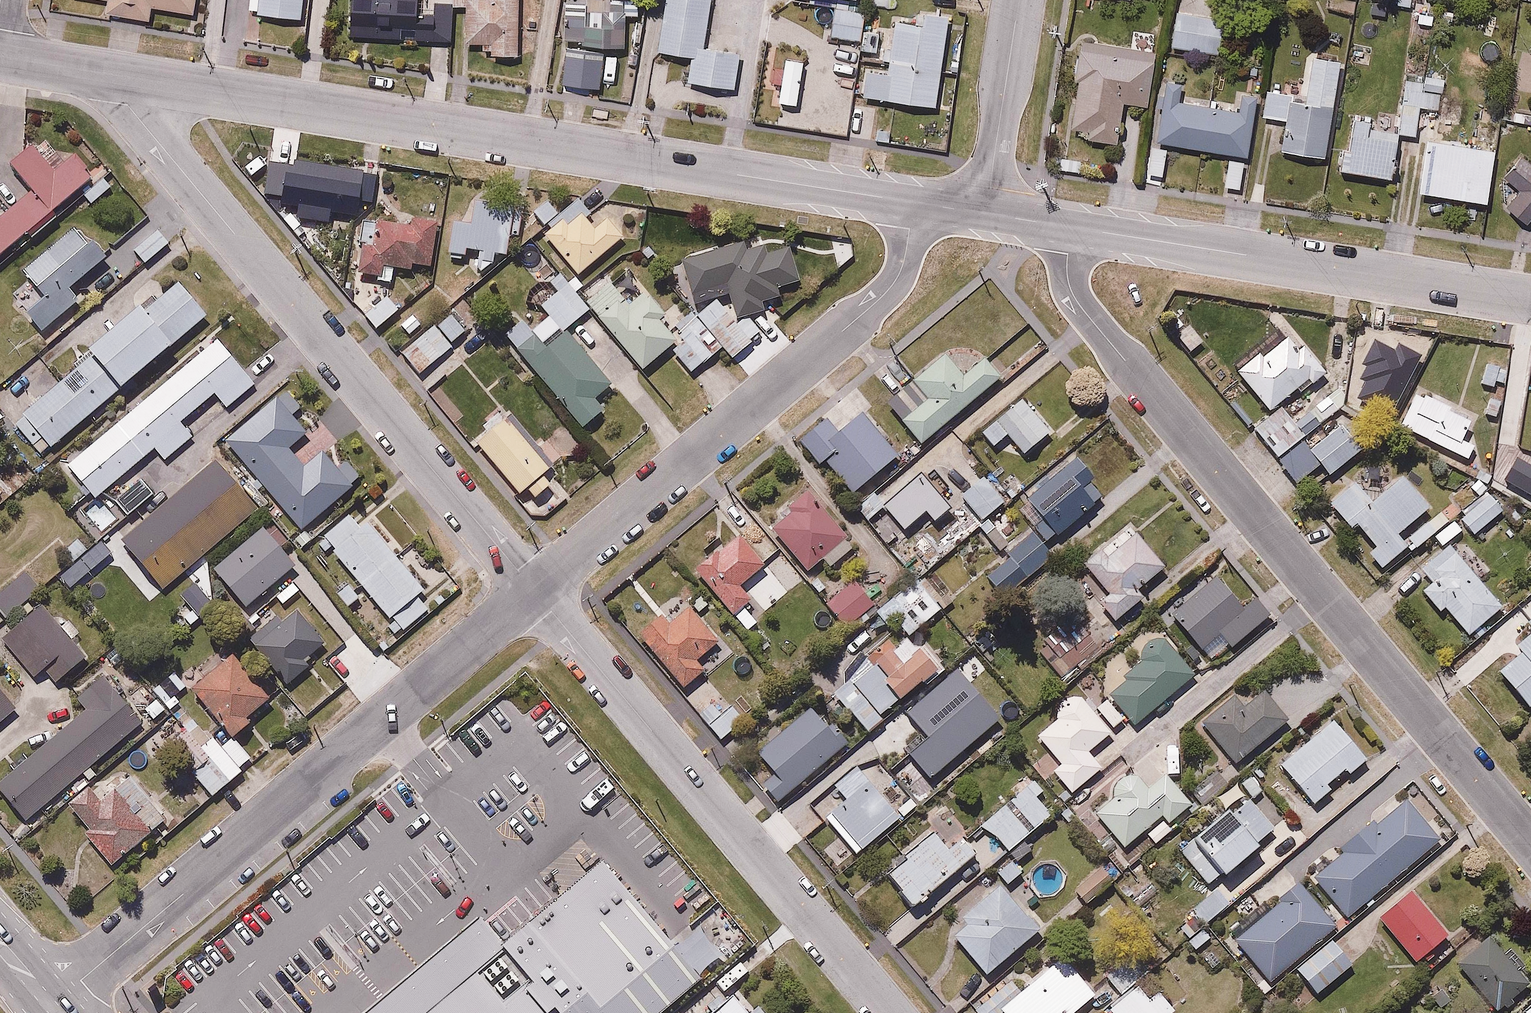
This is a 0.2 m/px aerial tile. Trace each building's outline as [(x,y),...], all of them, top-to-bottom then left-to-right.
[(105,8),(150,16),(152,3),(196,10),(198,0),(106,0),(105,8)] [(249,8),(303,13),(305,0),(250,0),(249,8)] [(350,32),(455,36),(456,6),(418,4),(418,0),(352,0),(350,32)] [(468,37),(482,38),(481,49),(517,50),(519,0),(469,0),(468,37)] [(604,46),(630,46),(630,0),(565,0),(566,69),(605,68),(604,46)] [(659,48),(695,54),(691,81),(735,88),(741,49),(707,44),(714,0),(666,0),(659,48)] [(934,6),(961,10),(963,0),(934,0),(934,6)] [(1324,10),(1360,15),(1362,0),(1325,0),(1324,10)] [(1396,7),(1417,10),(1418,0),(1397,0),(1396,7)] [(855,13),(855,9),(834,6),(831,32),(812,30),(811,36),(794,34),(792,45),(770,42),(767,69),(805,73),(804,86),(813,87),(811,97),(838,100),(845,35),(862,37),(865,14),(855,13)] [(1227,17),(1176,8),(1170,44),(1221,53),(1227,17)] [(923,22),(896,19),(890,69),(870,66),(867,93),(939,103),(951,13),(924,9),(923,22)] [(881,30),(865,29),(862,56),(878,58),(881,30)] [(1141,43),(1066,35),(1054,119),(1099,133),(1110,100),(1131,102),(1141,43)] [(1274,93),(1266,145),(1309,153),(1326,55),(1299,51),(1288,95),(1274,93)] [(1152,77),(1142,138),(1230,153),(1241,92),(1226,90),(1224,104),(1169,94),(1171,81),(1152,77)] [(1513,108),(1511,121),(1530,125),(1530,111),(1513,108)] [(1327,141),(1324,164),(1380,173),(1386,131),(1357,124),(1358,114),(1338,112),(1332,142),(1327,141)] [(1412,135),(1402,187),(1472,199),(1479,144),(1412,135)] [(1486,173),(1501,188),(1489,201),(1527,229),(1530,224),(1530,164),(1509,145),(1486,173)] [(91,180),(73,159),(55,173),(34,149),(14,166),(34,190),(0,219),(0,257),(91,180)] [(287,194),(286,204),(308,207),(305,226),(319,228),(321,209),(356,215),(358,204),(371,207),(376,178),(280,163),(276,192),(287,194)] [(463,255),(464,247),(474,247),(474,264),(493,265),(494,248),(507,249),(509,202),(471,201),(470,221),(444,220),(442,254),(463,255)] [(592,217),(584,207),(548,236),(577,272),(631,229),(610,202),(592,217)] [(434,266),(440,211),(400,206),(399,220),(363,215),(355,274),(382,278),(384,265),(415,269),(416,263),(434,266)] [(21,310),(38,330),(79,296),(69,285),(106,255),(77,220),(21,266),(42,292),(21,310)] [(170,242),(152,224),(132,245),(149,263),(170,242)] [(695,299),(726,290),(734,316),(764,307),(762,298),(778,293),(775,286),(799,279),(787,241),(768,247),(766,241),(746,247),(743,238),(682,257),(695,299)] [(658,313),(663,309),(630,267),(588,299),(640,367),(669,345),(677,339),(658,313)] [(589,312),(559,271),(548,279),(556,290),(503,329),(575,429),(605,407),(594,392),(607,382),(568,328),(589,312)] [(138,302),(88,345),(95,353),(13,424),(41,457),(206,313),(178,281),(145,309),(138,302)] [(736,322),(717,297),(695,313),(701,321),(677,339),(669,345),(688,370),(723,344),(731,355),(763,331),(748,312),(736,322)] [(466,332),(450,313),(401,353),(417,372),(466,332)] [(1206,338),(1191,321),(1175,335),(1189,352),(1206,338)] [(258,381),(219,333),(64,461),(94,498),(73,516),(96,543),(158,492),(136,465),(154,450),(164,462),(197,435),(184,419),(215,393),(226,407),(258,381)] [(1289,333),(1237,369),(1243,378),(1227,389),(1237,403),(1254,391),(1268,411),(1297,391),(1299,394),(1327,373),(1303,339),(1296,344),(1289,333)] [(901,417),(918,439),(1001,374),(994,363),(986,356),(974,350),(961,348),(947,351),(915,375),(930,394),(901,417)] [(1480,384),(1493,388),(1495,381),(1502,382),(1506,367),(1486,362),(1480,384)] [(1367,374),(1352,374),(1352,402),(1367,402),(1367,374)] [(289,386),(225,439),(300,530),(364,477),(334,442),(305,467),(289,447),(308,431),(292,412),(303,403),(289,386)] [(1480,401),(1457,389),(1451,400),(1421,386),(1402,424),(1468,458),(1476,443),(1461,436),(1480,401)] [(1006,434),(1021,453),(1050,429),(1021,393),(976,429),(990,447),(1006,434)] [(1306,434),(1301,427),(1316,416),(1311,409),(1296,420),(1284,404),(1255,426),(1277,456),(1306,434)] [(836,429),(822,412),(797,434),(821,461),(825,457),(853,490),(900,450),(862,406),(836,429)] [(551,481),(543,470),(552,463),(511,410),(475,437),(516,491),(526,484),(534,495),(551,481)] [(1338,417),(1306,444),(1331,473),(1363,446),(1338,417)] [(1039,512),(1031,519),(1048,539),(1104,492),(1091,477),(1094,474),(1074,450),(1023,493),(1039,512)] [(263,510),(220,457),(123,535),(166,589),(263,510)] [(927,509),(939,523),(954,510),(917,466),(871,506),(897,536),(927,509)] [(981,473),(958,492),(978,515),(1001,496),(981,473)] [(1355,480),(1331,500),(1352,529),(1358,524),(1376,546),(1369,551),(1382,567),(1410,544),(1399,530),(1428,508),(1402,476),(1372,500),(1355,480)] [(823,555),(830,564),(855,544),(806,484),(765,518),(807,568),(823,555)] [(1491,492),(1460,518),(1473,534),(1504,508),(1491,492)] [(401,631),(429,608),(418,595),(427,588),(357,505),(321,535),(401,631)] [(1113,616),(1143,590),(1138,584),(1165,561),(1129,518),(1081,558),(1106,589),(1097,597),(1113,616)] [(1438,531),(1428,519),(1409,536),(1419,548),(1438,531)] [(298,563),(266,524),(214,566),(247,605),(298,563)] [(1029,525),(1003,547),(1010,555),(989,573),(1006,593),(1053,553),(1029,525)] [(766,560),(743,532),(717,554),(712,549),(690,567),(731,615),(753,596),(741,582),(766,560)] [(101,542),(60,575),(70,586),(112,552),(101,542)] [(1450,542),(1420,567),(1432,581),(1422,590),(1439,611),(1444,607),(1467,635),(1502,606),(1450,542)] [(1221,632),(1234,648),(1273,616),(1229,562),(1168,611),(1199,649),(1203,646),(1210,655),(1223,645),(1216,636),(1221,632)] [(897,618),(909,633),(942,607),(916,574),(873,608),(887,626),(897,618)] [(853,576),(823,598),(843,625),(873,602),(853,576)] [(214,605),(194,583),(179,595),(199,617),(214,605)] [(1083,671),(1122,635),(1090,601),(1051,636),(1043,627),(1028,641),(1063,679),(1077,665),(1083,671)] [(38,602),(0,637),(0,642),(32,677),(43,666),(56,681),(85,654),(38,602)] [(278,611),(248,636),(287,684),(311,665),(305,657),(325,641),(311,624),(322,615),(314,605),(304,613),(296,604),(282,616),(278,611)] [(717,641),(693,610),(673,625),(665,614),(639,634),(680,686),(705,666),(697,656),(717,641)] [(1134,722),(1195,671),(1166,635),(1160,632),(1153,632),(1145,635),(1141,641),(1139,647),(1140,654),(1145,661),(1107,692),(1109,695),(1095,706),(1113,727),(1128,715),(1134,722)] [(1516,644),(1521,650),(1498,668),(1526,705),(1530,701),(1530,632),(1516,644)] [(900,692),(932,664),(909,638),(899,647),(887,633),(870,649),(889,671),(885,675),(900,692)] [(233,646),(189,680),(230,733),(251,717),(247,713),(271,694),(233,646)] [(852,682),(837,697),(867,729),(882,715),(878,711),(896,695),(866,663),(849,679),(852,682)] [(186,686),(174,671),(152,690),(170,710),(179,702),(174,696),(186,686)] [(144,720),(104,672),(78,693),(91,709),(0,784),(0,791),(24,820),(144,720)] [(1237,690),(1200,722),(1237,764),(1290,718),(1260,684),(1245,698),(1237,690)] [(17,704),(0,687),(0,721),(17,704)] [(698,694),(689,701),(721,740),(747,718),(722,687),(704,702),(698,694)] [(155,695),(143,707),(155,718),(167,706),(155,695)] [(1101,768),(1087,748),(1109,731),(1082,698),(1077,696),(1069,696),(1062,700),(1058,708),(1058,717),(1036,736),(1059,763),(1051,769),(1071,793),(1101,768)] [(848,739),(831,719),(827,722),(811,703),(756,749),(770,765),(753,779),(773,802),(848,739)] [(212,797),(252,758),(229,735),(221,743),(187,708),(155,739),(212,797)] [(1344,767),(1348,772),(1366,758),(1332,717),(1279,762),(1312,802),(1331,786),(1327,781),(1344,767)] [(858,760),(833,779),(846,795),(824,813),(853,851),(900,815),(858,760)] [(1110,795),(1094,810),(1126,845),(1144,829),(1156,841),(1171,828),(1168,825),(1193,803),(1163,770),(1149,782),(1142,774),(1126,774),(1110,787),(1110,795)] [(112,865),(169,815),(131,772),(101,798),(89,784),(67,803),(89,828),(84,833),(112,865)] [(1037,846),(1025,833),(1050,811),(1037,795),(1046,787),(1034,774),(982,821),(1012,855),(997,869),(1008,882),(1024,868),(1019,863),(1037,846)] [(1175,846),(1207,884),(1273,828),(1241,790),(1175,846)] [(1376,821),(1371,815),(1334,846),(1340,852),(1311,877),(1347,918),(1439,839),(1403,798),(1376,821)] [(976,851),(962,834),(951,843),(938,827),(884,871),(911,905),(976,851)] [(701,979),(605,864),(504,946),(480,918),(365,1012),(663,1012),(701,979)] [(1277,890),(1282,897),(1235,937),(1270,979),(1336,923),(1295,874),(1277,890)] [(1038,926),(999,881),(960,914),(968,923),(956,934),(987,970),(1038,926)] [(1410,888),(1377,916),(1416,960),(1448,931),(1410,888)] [(1502,1002),(1507,1007),(1518,998),(1514,992),(1527,981),(1488,933),(1454,961),(1493,1009),(1502,1002)] [(1331,935),(1292,966),(1313,993),(1352,963),(1331,935)] [(1072,964),(1064,970),(1050,955),(1039,965),(1041,967),(1019,986),(1015,982),(1025,973),(1019,967),(972,1010),(975,1012),(1003,1012),(1004,1012),(1072,1012),(1097,991),(1072,964)] [(1106,1003),(1113,1012),(1175,1012),(1145,973),(1106,1003)] [(754,1006),(736,986),(706,1012),(772,1012),(760,1000),(754,1006)]
